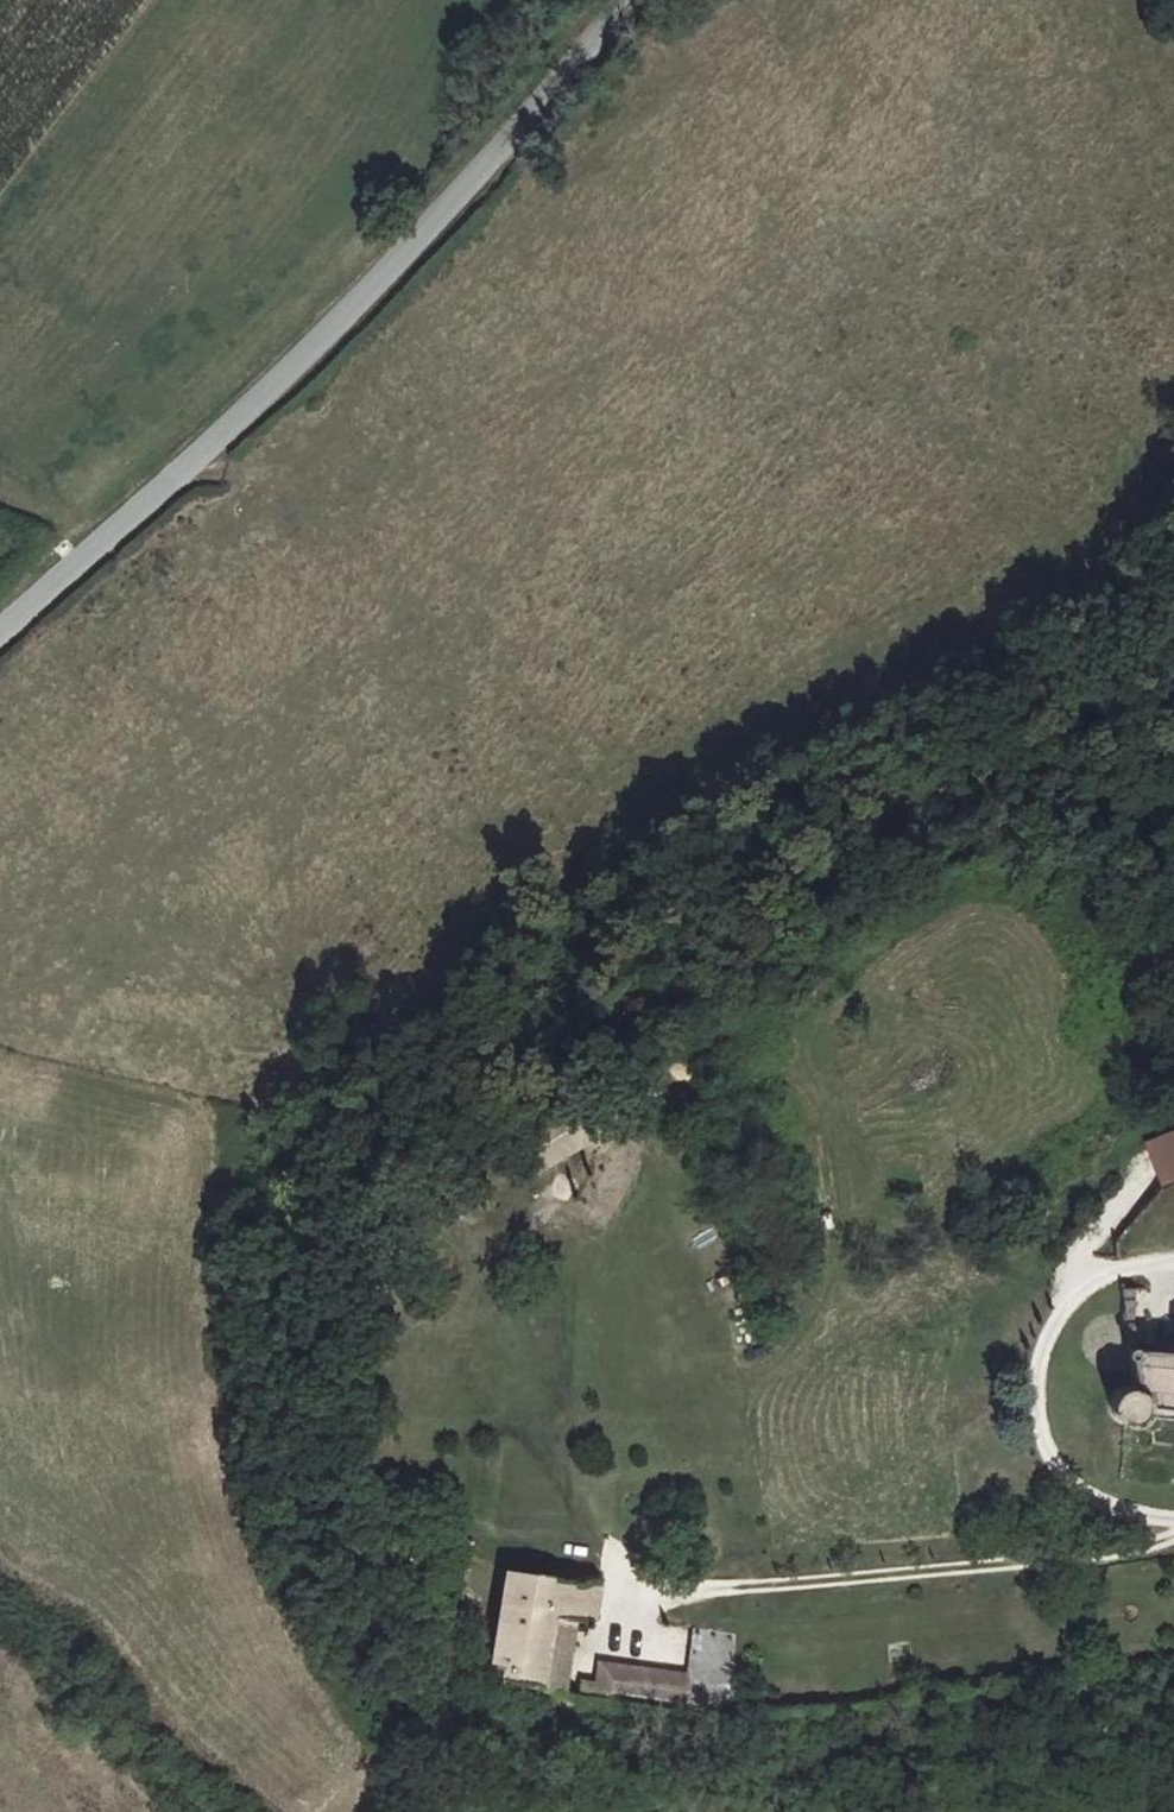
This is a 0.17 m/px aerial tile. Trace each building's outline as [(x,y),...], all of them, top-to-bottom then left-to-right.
[(60,543),(47,555),(55,563),(74,547),(60,543)] [(578,1121),(535,1144),(546,1165),(590,1142),(578,1121)] [(1173,1179),(1173,1150),(1146,1161),(1159,1186),(1173,1179)] [(1120,1437),(1131,1441),(1140,1441),(1148,1436),(1153,1431),(1156,1426),(1159,1419),(1173,1420),(1173,1350),(1133,1351),(1138,1383),(1133,1383),(1119,1385),(1109,1393),(1103,1406),(1102,1413),(1103,1423),(1111,1434),(1120,1437)] [(502,1684),(546,1700),(554,1622),(590,1628),(596,1585),(506,1574),(491,1666),(502,1668),(502,1684)] [(581,1666),(590,1628),(554,1622),(546,1700),(576,1703),(579,1679),(581,1666)] [(581,1666),(579,1679),(626,1687),(732,1701),(740,1642),(694,1633),(687,1674),(606,1662),(604,1670),(581,1666)]
